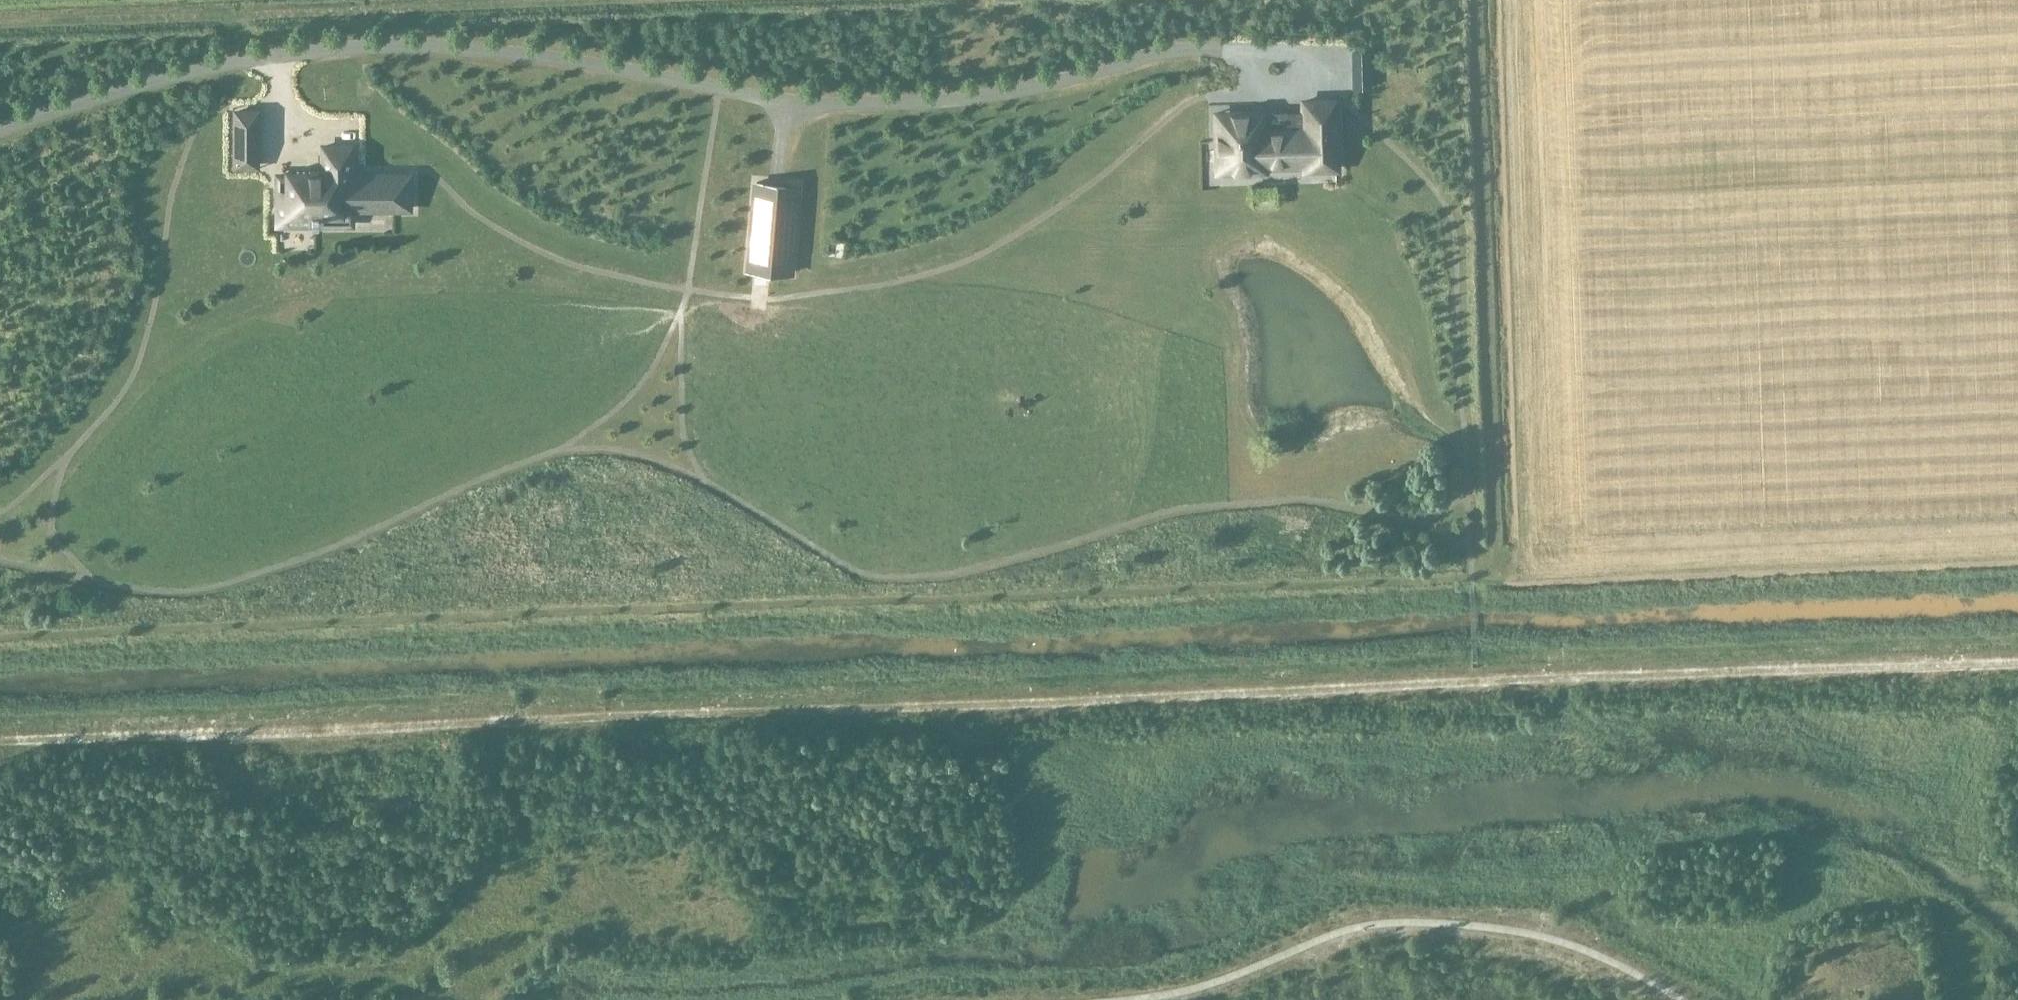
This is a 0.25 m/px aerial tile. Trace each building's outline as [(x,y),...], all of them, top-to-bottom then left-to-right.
[(1369,50),(1353,51),(1353,63),(1369,63),(1369,50)] [(1353,75),(1354,87),(1370,86),(1369,74),(1353,75)] [(1215,115),(1217,173),(1336,168),(1333,100),(1302,101),(1303,111),(1288,111),(1289,123),(1264,124),(1264,112),(1215,115)] [(255,112),(233,112),(233,125),(255,125),(255,112)] [(292,176),(278,176),(278,214),(293,214),(293,206),(314,206),(314,224),(351,224),(351,209),(409,209),(409,174),(351,174),(351,146),(323,146),(323,172),(315,172),(315,170),(313,170),(313,172),(292,172),(292,176)] [(259,152),(233,152),(233,165),(259,165),(259,152)] [(790,273),(797,185),(757,182),(749,270),(790,273)]
